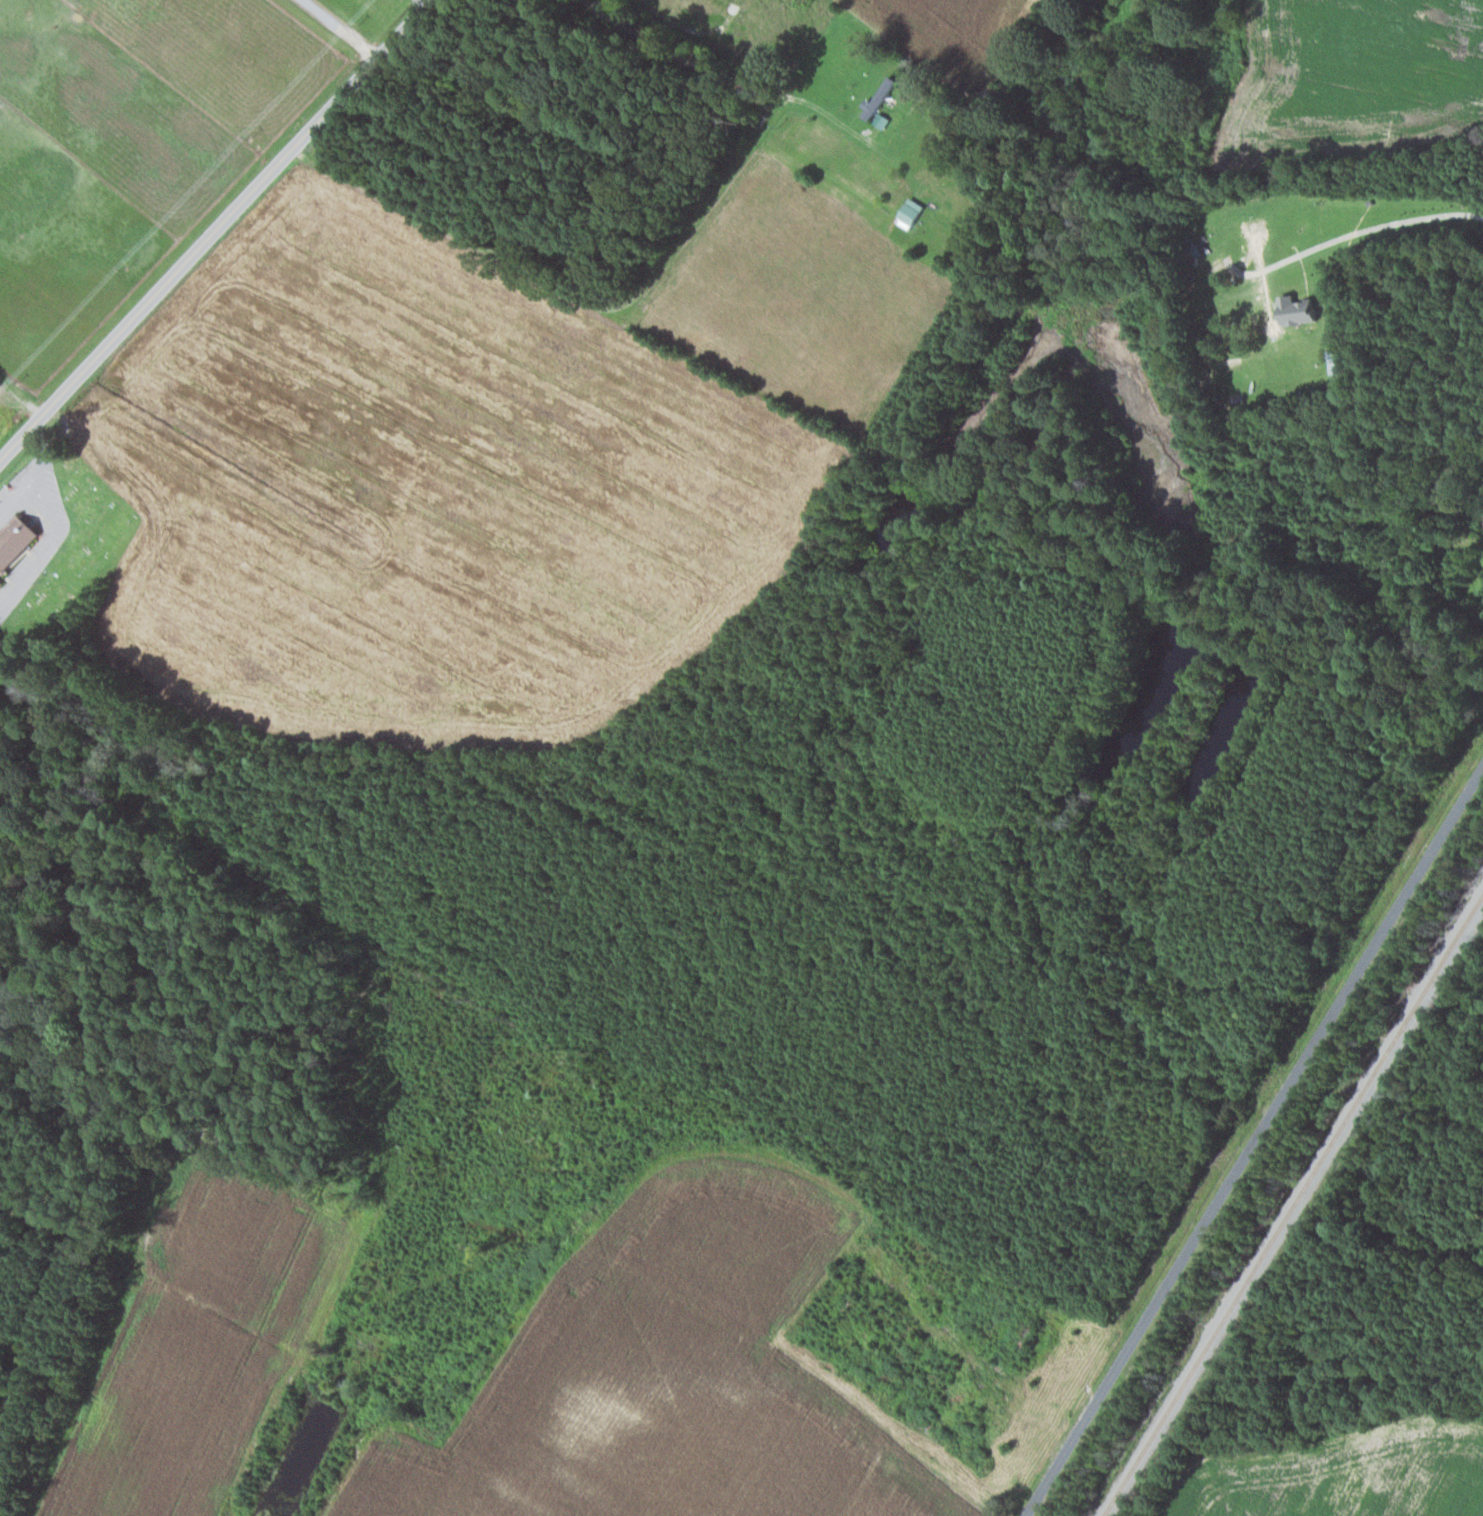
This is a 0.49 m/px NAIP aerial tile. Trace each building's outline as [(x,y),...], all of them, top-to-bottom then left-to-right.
[(864,113),(873,119),(900,79),(891,73),(864,113)] [(874,121),(886,127),(892,116),(880,110),(874,121)] [(898,221),(914,229),(927,204),(912,196),(898,221)] [(1322,317),(1317,296),(1299,301),(1297,292),(1278,297),(1286,327),(1322,317)] [(46,534),(25,512),(0,537),(0,580),(46,534)]
